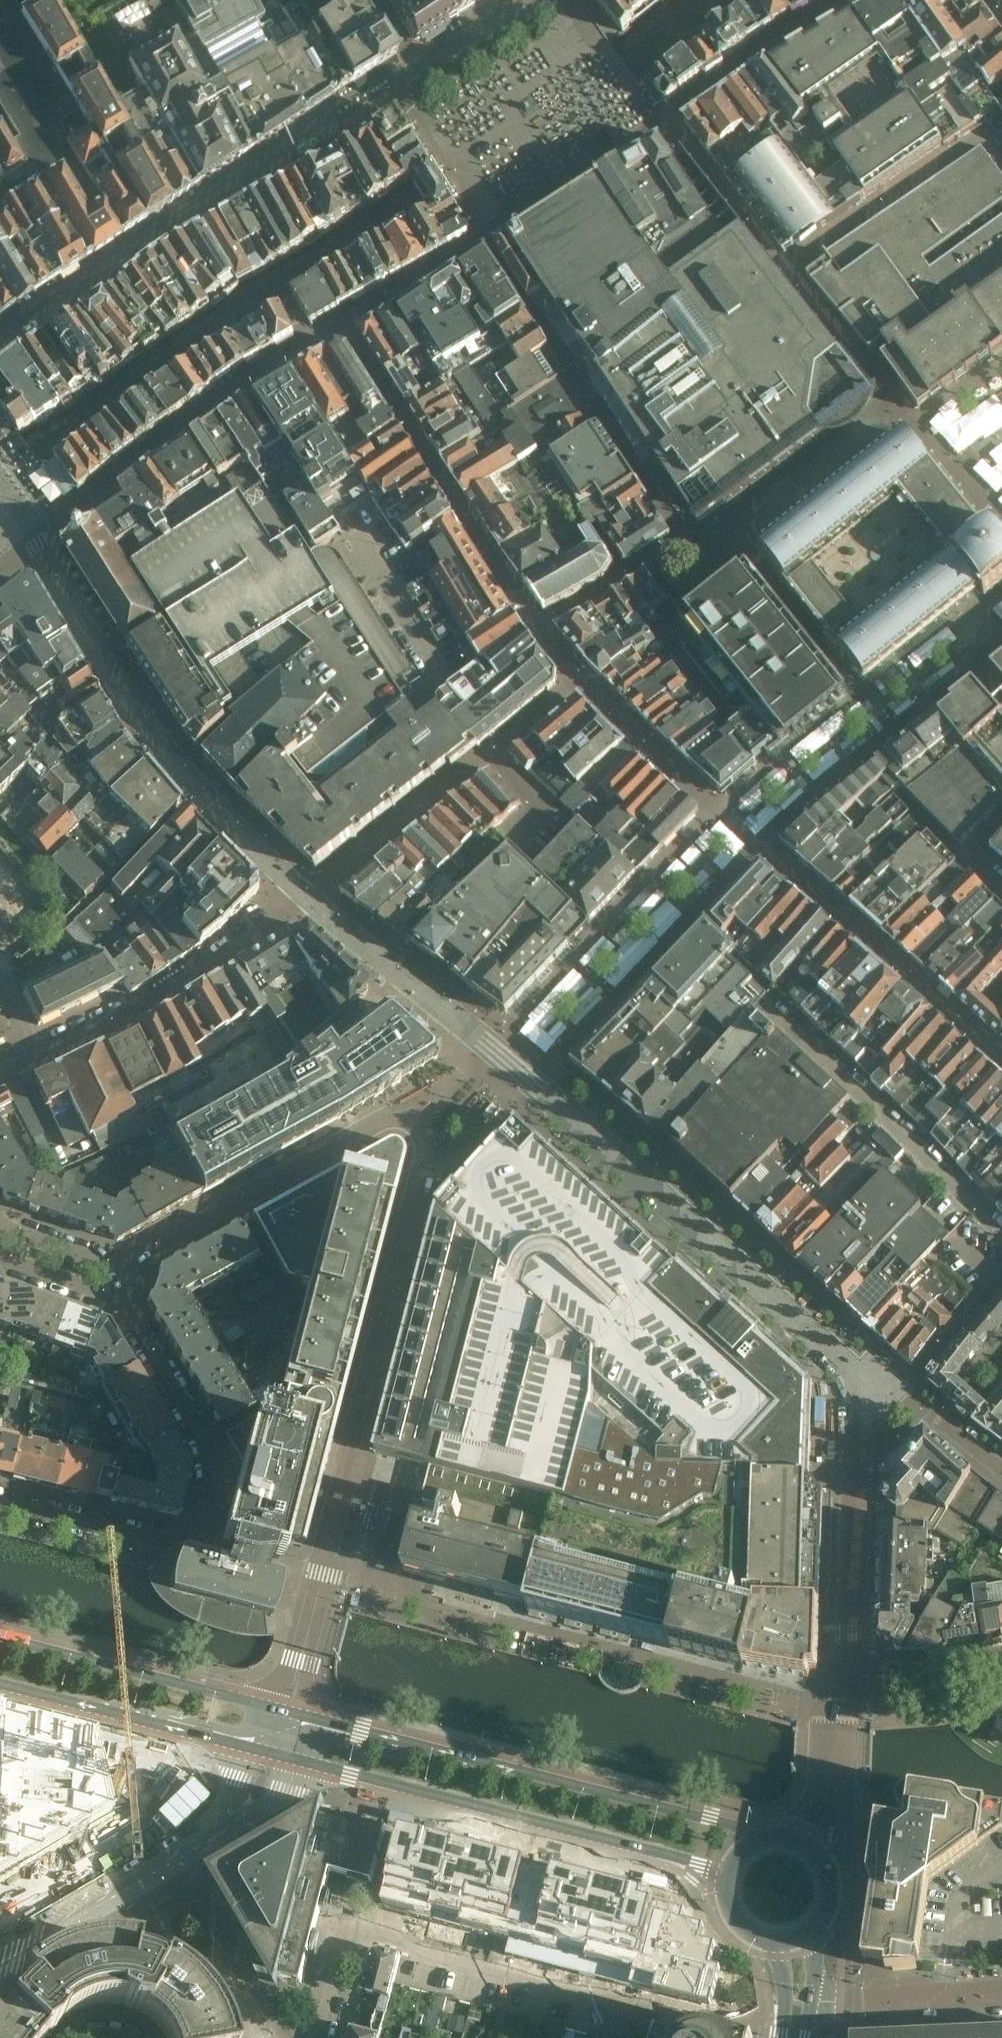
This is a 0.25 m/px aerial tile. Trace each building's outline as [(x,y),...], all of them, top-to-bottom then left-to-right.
[(54,71),(20,16),(11,0),(0,0),(0,111),(24,150),(17,154),(18,156),(19,156),(28,170),(31,168),(37,178),(33,180),(60,225),(83,260),(92,254),(93,254),(112,242),(111,241),(121,235),(88,180),(83,172),(62,138),(85,123),(66,92),(54,71)] [(20,16),(54,71),(71,61),(75,68),(78,66),(86,79),(66,92),(85,123),(100,148),(120,137),(118,141),(126,153),(128,151),(132,157),(113,168),(145,220),(146,220),(169,205),(168,205),(141,156),(113,110),(82,55),(51,0),(48,0),(20,16)] [(332,97),(323,81),(297,36),(278,47),(275,42),(268,31),(274,28),(270,23),(261,28),(259,24),(264,21),(253,0),(170,0),(188,32),(184,35),(176,20),(171,23),(164,12),(159,15),(173,41),(170,43),(130,67),(129,66),(126,68),(141,94),(141,95),(195,187),(233,162),(243,156),(255,148),(255,147),(300,118),(300,119),(304,116),(303,116),(332,97)] [(350,86),(351,85),(338,61),(319,29),(319,27),(317,28),(315,24),(300,0),(275,0),(297,36),(323,81),(332,97),(350,86)] [(339,10),(360,43),(378,31),(358,0),(332,0),(339,10)] [(389,2),(413,45),(457,15),(449,0),(389,0),(389,2)] [(479,0),(449,0),(457,15),(479,0)] [(622,32),(636,20),(619,0),(596,0),(622,32)] [(636,20),(660,0),(619,0),(636,20)] [(755,2),(773,27),(791,16),(780,0),(758,0),(755,2)] [(807,7),(801,0),(780,0),(791,16),(807,7)] [(943,146),(957,137),(942,115),(929,96),(917,79),(920,77),(901,49),(906,46),(882,11),(878,0),(856,12),(852,14),(903,91),(928,127),(943,146)] [(878,0),(882,11),(906,46),(901,49),(920,77),(917,79),(929,96),(942,115),(957,137),(981,121),(968,103),(967,104),(951,82),(941,67),(917,32),(895,0),(878,0)] [(917,32),(941,67),(966,50),(961,45),(950,29),(939,14),(929,0),(895,0),(917,32)] [(976,0),(929,0),(939,14),(945,9),(955,25),(950,29),(961,45),(971,37),(961,23),(982,8),(976,0)] [(745,11),(743,12),(761,36),(773,27),(755,2),(753,4),(750,2),(745,6),(745,11)] [(961,45),(966,50),(971,57),(1000,34),(982,8),(961,23),(971,37),(961,45)] [(339,10),(315,24),(317,28),(319,27),(319,29),(338,61),(351,85),(396,56),(379,30),(378,31),(360,43),(339,10)] [(743,12),(732,20),(750,44),(761,36),(743,12)] [(834,156),(865,198),(943,146),(928,127),(903,91),(852,14),(767,65),(808,119),(797,128),(801,132),(803,130),(806,133),(811,128),(809,126),(812,123),(833,157),(834,156)] [(710,35),(703,40),(705,41),(722,64),(750,44),(732,20),(731,18),(725,23),(723,20),(708,31),(710,35)] [(1001,81),(1001,36),(1000,34),(971,57),(966,50),(941,67),(951,82),(967,104),(968,103),(987,89),(988,92),(1001,81)] [(704,76),(722,64),(705,41),(688,54),(704,76)] [(683,54),(664,69),(666,72),(681,93),(704,76),(688,54),(685,56),(683,54)] [(811,128),(806,133),(803,130),(801,132),(797,128),(808,119),(767,65),(754,74),(752,75),(781,114),(807,150),(820,167),(833,157),(812,123),(809,126),(811,128)] [(645,84),(660,106),(664,103),(665,104),(666,104),(681,93),(666,72),(659,77),(656,73),(643,81),(645,84)] [(752,75),(740,84),(772,129),(782,122),(785,126),(780,129),(782,132),(778,135),(779,138),(794,158),(807,150),(781,114),(752,75)] [(740,84),(725,95),(724,95),(748,126),(765,149),(779,138),(778,135),(772,129),(740,84)] [(996,103),(988,92),(987,89),(968,103),(981,121),(999,107),(1001,111),(1001,99),(996,103)] [(168,205),(194,187),(195,187),(141,95),(113,110),(141,156),(168,205)] [(724,95),(697,113),(721,145),(748,126),(724,95)] [(684,122),(685,122),(685,123),(704,148),(708,154),(721,145),(697,113),(691,117),(685,121),(684,122)] [(411,134),(399,116),(377,131),(390,152),(413,138),(411,134)] [(113,168),(100,148),(85,123),(62,138),(83,172),(93,166),(94,167),(98,166),(102,172),(88,180),(121,235),(122,235),(145,220),(113,168)] [(2,180),(3,180),(5,185),(26,171),(28,170),(19,156),(18,156),(17,154),(0,125),(0,177),(2,180)] [(820,167),(808,176),(801,167),(794,158),(779,138),(765,149),(748,126),(721,145),(738,170),(730,176),(733,180),(728,185),(762,228),(783,254),(785,253),(798,244),(839,217),(861,202),(865,199),(865,198),(834,156),(833,157),(820,167)] [(398,165),(390,152),(377,131),(357,143),(387,192),(407,179),(398,165)] [(421,150),(413,138),(390,152),(398,165),(421,150)] [(660,141),(658,141),(658,142),(643,151),(641,152),(678,208),(706,186),(683,157),(675,163),(660,141)] [(357,143),(341,152),(343,156),(370,202),(370,203),(387,192),(357,143)] [(721,145),(708,154),(709,155),(714,162),(714,163),(717,167),(723,174),(726,178),(730,175),(730,176),(738,170),(721,145)] [(840,317),(922,259),(1001,202),(1001,177),(981,148),(826,254),(825,253),(823,254),(828,261),(807,276),(812,282),(811,283),(840,317)] [(429,163),(421,150),(398,165),(407,179),(416,173),(429,163)] [(301,173),(331,228),(353,214),(352,212),(370,202),(343,156),(341,152),(340,152),(301,173)] [(620,164),(619,165),(618,165),(655,224),(678,208),(641,152),(640,153),(635,156),(621,164),(620,164)] [(438,178),(429,163),(416,173),(426,188),(437,206),(450,199),(451,198),(438,178)] [(655,224),(618,165),(617,166),(599,177),(599,178),(648,258),(650,257),(652,260),(660,255),(659,253),(663,251),(665,249),(666,249),(669,247),(655,224)] [(5,185),(7,188),(23,178),(31,190),(14,200),(59,275),(64,272),(83,260),(60,225),(33,180),(37,178),(31,168),(28,170),(26,171),(5,185)] [(301,173),(289,179),(321,235),(331,228),(301,173)] [(587,188),(586,189),(577,195),(577,194),(545,214),(607,297),(568,326),(585,350),(595,365),(599,372),(597,374),(614,398),(629,387),(653,421),(670,409),(679,422),(680,420),(701,448),(712,439),(730,426),(740,419),(761,403),(814,432),(817,430),(826,435),(874,400),(858,380),(772,364),(763,352),(757,344),(751,336),(734,313),(716,289),(699,265),(687,250),(671,261),(663,251),(659,253),(660,255),(652,260),(650,257),(648,258),(599,178),(592,182),(593,183),(587,187),(587,188)] [(289,179),(274,187),(305,244),(321,235),(289,179)] [(721,205),(706,186),(678,208),(655,224),(669,247),(706,220),(704,217),(721,205)] [(274,187),(259,195),(293,252),(305,244),(274,187)] [(259,195),(246,202),(281,259),(293,252),(259,195)] [(33,293),(58,276),(60,276),(59,275),(14,200),(13,199),(1,207),(0,205),(0,239),(12,259),(32,293),(33,293)] [(458,210),(450,199),(437,206),(429,212),(436,225),(458,210)] [(246,202),(234,210),(267,267),(281,259),(246,202)] [(725,210),(721,205),(704,217),(706,220),(669,247),(666,249),(665,249),(663,251),(671,261),(687,250),(683,243),(719,216),(718,215),(725,210)] [(234,210),(222,216),(255,273),(267,267),(234,210)] [(463,219),(458,210),(436,225),(443,235),(464,221),(463,219)] [(743,233),(725,210),(718,215),(719,216),(683,243),(687,250),(699,265),(743,233)] [(429,212),(412,222),(431,258),(450,247),(443,235),(436,225),(429,212)] [(530,225),(520,231),(519,230),(514,233),(514,232),(507,236),(506,237),(544,291),(548,298),(568,326),(607,297),(545,214),(530,224),(530,225)] [(222,216),(202,227),(237,279),(242,275),(244,278),(255,273),(222,216)] [(977,235),(1001,270),(1001,219),(1001,218),(977,235)] [(418,265),(431,258),(412,222),(411,221),(399,229),(418,265)] [(470,231),(464,221),(443,235),(450,247),(469,237),(470,231)] [(202,227),(187,236),(222,288),(226,294),(240,283),(237,279),(202,227)] [(404,273),(418,265),(399,229),(386,237),(404,273)] [(761,256),(743,233),(699,265),(716,289),(761,256)] [(391,280),(404,273),(386,237),(385,234),(372,241),(391,280)] [(953,253),(1001,321),(1001,270),(977,235),(953,253)] [(187,236),(172,246),(208,299),(222,288),(187,236)] [(495,245),(498,249),(505,262),(517,282),(517,281),(529,300),(532,298),(536,296),(535,296),(539,294),(544,291),(506,237),(496,244),(496,243),(494,244),(495,245)] [(0,239),(0,279),(16,305),(24,299),(32,293),(12,259),(0,239)] [(379,287),(391,280),(372,241),(359,249),(361,253),(379,287)] [(172,246),(156,257),(194,316),(204,309),(211,304),(208,299),(172,246)] [(511,289),(490,258),(486,252),(487,252),(486,250),(484,251),(484,252),(473,260),(472,259),(471,260),(471,261),(460,268),(459,268),(458,269),(483,306),(480,308),(477,317),(487,332),(496,327),(523,309),(511,289)] [(366,294),(379,287),(361,253),(349,260),(366,294)] [(940,262),(929,269),(929,270),(947,295),(973,332),(992,358),(1001,350),(1001,321),(953,253),(940,262)] [(779,279),(761,256),(716,289),(734,313),(779,279)] [(156,257),(142,267),(181,325),(194,316),(156,257)] [(347,257),(333,266),(334,269),(353,302),(366,294),(349,260),(347,257)] [(929,269),(922,259),(840,317),(869,352),(899,330),(947,295),(929,270),(929,269)] [(142,267),(128,278),(168,334),(181,325),(142,267)] [(334,269),(323,276),(340,309),(353,302),(334,269)] [(458,269),(441,280),(465,317),(480,341),(489,335),(487,332),(477,317),(480,308),(483,306),(458,269)] [(321,273),(320,274),(293,293),(311,325),(340,309),(323,276),(321,273)] [(128,278),(116,286),(157,339),(166,332),(168,334),(128,278)] [(1,315),(16,305),(0,279),(0,314),(1,315)] [(797,302),(779,279),(734,313),(751,336),(797,302)] [(441,280),(407,302),(396,309),(439,375),(443,384),(455,377),(473,406),(481,417),(489,430),(491,433),(506,423),(483,389),(470,370),(507,345),(496,327),(487,332),(489,335),(480,341),(465,317),(441,280)] [(116,286),(105,295),(146,349),(158,341),(157,340),(157,339),(116,286)] [(532,299),(538,307),(548,298),(544,291),(539,294),(535,296),(536,296),(532,298),(532,299)] [(105,295),(99,299),(107,311),(106,312),(109,317),(107,318),(136,356),(146,349),(105,295)] [(900,385),(936,358),(973,332),(947,295),(899,330),(905,338),(913,333),(917,338),(896,353),(894,352),(882,361),(900,385)] [(548,298),(538,307),(542,312),(561,336),(570,349),(579,361),(586,372),(591,378),(597,374),(599,372),(595,365),(585,350),(568,326),(548,298)] [(99,299),(83,310),(124,364),(136,357),(136,356),(107,318),(109,317),(106,312),(107,311),(99,299)] [(815,325),(797,302),(751,336),(757,344),(783,349),(815,325)] [(294,335),(281,310),(280,308),(266,314),(259,318),(275,346),(294,335)] [(536,329),(535,328),(523,310),(524,309),(523,308),(523,309),(496,327),(507,345),(509,347),(536,329)] [(375,323),(402,365),(412,380),(428,370),(433,378),(437,375),(442,384),(422,396),(422,397),(443,384),(439,375),(396,309),(375,323)] [(83,310),(72,318),(111,374),(124,364),(83,310)] [(72,318),(52,332),(89,388),(98,383),(111,374),(72,318)] [(259,318),(245,328),(255,346),(260,355),(275,346),(259,318)] [(375,323),(360,333),(387,375),(402,365),(375,323)] [(824,337),(815,325),(783,349),(757,344),(763,352),(796,358),(797,358),(824,337)] [(245,328),(230,337),(246,363),(260,355),(255,346),(245,328)] [(509,347),(514,355),(521,365),(547,347),(540,336),(541,335),(540,335),(536,329),(509,347)] [(899,330),(869,352),(870,353),(874,349),(881,359),(882,361),(894,352),(896,353),(917,338),(913,333),(905,338),(899,330)] [(52,332),(38,342),(67,386),(74,382),(81,393),(89,388),(52,332)] [(955,384),(992,358),(973,332),(936,358),(955,384)] [(230,337),(215,347),(231,374),(246,364),(246,363),(230,337)] [(843,360),(824,337),(797,358),(837,365),(843,360)] [(38,342),(23,351),(62,405),(81,393),(74,382),(67,386),(38,342)] [(372,422),(388,412),(347,347),(345,346),(343,345),(341,345),(339,345),(339,346),(328,352),(372,422)] [(218,384),(231,374),(215,347),(203,354),(200,356),(218,384)] [(563,371),(558,364),(557,365),(553,359),(554,357),(550,350),(548,351),(546,348),(548,347),(547,347),(521,365),(506,375),(492,384),(510,412),(565,375),(565,374),(563,375),(561,372),(563,371)] [(0,369),(0,376),(35,422),(62,405),(23,351),(0,369)] [(328,352),(314,361),(351,416),(360,430),(372,422),(328,352)] [(858,380),(843,360),(837,365),(797,358),(796,358),(763,352),(772,364),(858,380)] [(521,365),(514,355),(499,364),(506,375),(521,365)] [(200,356),(187,364),(206,393),(218,384),(200,356)] [(900,385),(910,399),(918,411),(955,384),(936,358),(900,385)] [(336,425),(351,416),(314,361),(295,373),(338,442),(358,473),(361,471),(360,470),(377,459),(363,436),(348,444),(336,425)] [(187,364),(170,377),(189,405),(206,393),(187,364)] [(424,400),(422,397),(422,396),(412,380),(402,365),(387,375),(398,392),(409,409),(424,400)] [(369,490),(358,473),(338,442),(295,373),(276,384),(253,397),(294,462),(322,504),(333,497),(330,492),(340,486),(339,485),(358,474),(368,490),(369,490)] [(566,444),(597,424),(596,423),(595,421),(594,422),(592,423),(587,414),(589,413),(588,413),(590,412),(588,411),(572,386),(568,380),(569,380),(565,374),(565,375),(510,412),(535,448),(559,433),(566,444)] [(614,398),(597,374),(591,378),(607,404),(614,398)] [(20,432),(35,422),(0,376),(0,405),(20,432)] [(170,377),(150,390),(171,419),(189,405),(170,377)] [(409,409),(426,436),(473,406),(455,377),(443,384),(422,397),(424,400),(409,409)] [(466,498),(467,496),(538,453),(535,448),(510,412),(492,384),(483,389),(506,423),(491,433),(489,430),(442,462),(443,464),(444,463),(451,475),(456,483),(456,482),(465,495),(465,496),(466,498)] [(629,439),(653,421),(629,387),(607,404),(621,426),(629,439)] [(139,398),(128,406),(148,436),(171,419),(150,390),(139,398)] [(253,397),(235,408),(254,438),(278,473),(292,495),(285,500),(317,550),(342,533),(322,504),(294,462),(253,397)] [(785,465),(822,438),(826,435),(817,430),(814,432),(761,403),(740,419),(757,442),(764,436),(785,465)] [(128,406),(115,415),(137,445),(148,436),(128,406)] [(481,417),(473,406),(426,436),(426,437),(427,437),(434,447),(481,417)] [(277,506),(285,500),(292,495),(278,473),(254,438),(235,408),(220,417),(249,461),(265,486),(266,486),(275,501),(277,506)] [(653,421),(629,439),(644,467),(645,467),(645,468),(667,503),(682,493),(674,482),(694,467),(708,457),(701,448),(680,420),(679,422),(670,409),(653,421)] [(397,426),(388,412),(372,422),(360,430),(364,435),(363,436),(377,459),(384,454),(375,440),(397,426)] [(125,454),(137,445),(115,415),(103,424),(125,454)] [(220,417),(193,436),(220,479),(224,476),(235,494),(238,499),(257,529),(282,512),(277,506),(275,501),(266,486),(265,486),(249,461),(220,417)] [(442,462),(489,430),(481,417),(434,447),(442,461),(442,462)] [(785,465),(764,436),(757,442),(740,419),(730,426),(768,478),(785,465)] [(114,462),(125,454),(103,424),(91,432),(114,462)] [(580,471),(574,462),(607,439),(597,424),(551,455),(546,448),(538,453),(541,460),(546,457),(559,478),(560,477),(564,474),(567,479),(580,471)] [(405,440),(397,426),(375,440),(384,454),(405,440)] [(712,439),(750,491),(768,478),(730,426),(712,439)] [(79,490),(114,462),(91,432),(55,458),(79,490)] [(193,436),(188,439),(153,463),(198,525),(238,499),(235,494),(224,476),(220,479),(193,436)] [(905,437),(762,551),(865,680),(978,589),(984,597),(1001,583),(1001,544),(992,531),(985,537),(920,456),(905,437)] [(582,507),(599,498),(604,505),(633,485),(634,485),(636,483),(607,439),(574,462),(580,471),(567,479),(564,474),(560,477),(565,483),(560,487),(562,490),(567,487),(581,508),(582,507)] [(725,509),(750,491),(712,439),(701,448),(708,457),(694,467),(720,502),(725,509)] [(415,456),(405,440),(384,454),(377,459),(360,470),(361,471),(358,473),(369,490),(377,484),(375,482),(415,456)] [(538,453),(467,496),(494,537),(493,538),(494,539),(525,521),(538,514),(544,511),(566,496),(562,490),(560,487),(565,483),(560,477),(559,478),(546,457),(541,460),(538,453)] [(425,472),(415,456),(375,482),(377,484),(382,492),(373,498),(374,499),(373,500),(381,513),(396,504),(391,496),(425,472)] [(153,463),(136,476),(181,536),(198,525),(153,463)] [(699,513),(720,502),(694,467),(674,482),(682,493),(699,513)] [(434,487),(425,472),(391,496),(396,504),(402,500),(405,504),(399,508),(401,511),(434,487)] [(96,520),(97,521),(176,642),(227,722),(295,663),(304,655),(327,634),(317,619),(363,589),(340,555),(338,553),(334,551),(331,550),(328,549),(324,549),(320,550),(317,551),(315,552),(299,539),(282,512),(257,529),(238,499),(198,525),(181,536),(136,476),(120,488),(96,520)] [(647,500),(646,499),(644,495),(641,491),(642,491),(639,487),(637,484),(637,483),(636,483),(634,485),(633,485),(604,505),(611,514),(616,521),(647,500)] [(368,490),(373,498),(382,492),(377,484),(369,490),(368,490)] [(434,487),(401,511),(386,520),(394,533),(443,501),(434,487)] [(570,495),(563,499),(574,517),(583,517),(579,509),(570,495)] [(611,514),(604,505),(599,498),(582,507),(581,508),(579,508),(590,526),(595,523),(595,525),(598,523),(611,514)] [(381,513),(386,520),(401,511),(399,508),(405,504),(402,500),(396,504),(381,513)] [(627,538),(658,516),(654,511),(654,510),(653,510),(651,507),(651,506),(647,500),(616,521),(621,529),(627,538)] [(453,517),(447,506),(443,501),(394,533),(401,542),(406,550),(433,531),(453,517)] [(598,523),(608,538),(621,529),(616,521),(611,514),(598,523)] [(512,612),(500,593),(488,573),(461,531),(463,530),(462,528),(460,529),(453,519),(456,518),(455,516),(453,517),(433,531),(441,543),(433,549),(445,570),(431,578),(468,640),(512,612)] [(618,553),(625,563),(625,564),(644,551),(666,537),(667,531),(658,516),(627,538),(631,544),(618,553)] [(494,539),(501,550),(544,525),(542,520),(528,527),(525,521),(494,539)] [(62,545),(67,553),(107,616),(108,615),(129,649),(130,649),(140,665),(176,642),(97,521),(62,545)] [(501,550),(524,584),(599,542),(590,526),(580,532),(587,543),(582,545),(581,543),(564,552),(561,556),(543,529),(546,527),(544,525),(501,550)] [(608,538),(618,553),(631,544),(627,538),(621,529),(608,538)] [(599,542),(524,584),(526,586),(530,592),(531,593),(530,594),(531,595),(532,595),(536,600),(536,601),(535,601),(536,602),(537,602),(537,603),(538,603),(542,609),(543,611),(544,611),(546,610),(601,580),(602,581),(604,579),(603,578),(611,566),(612,566),(614,566),(614,563),(612,563),(605,551),(606,548),(604,546),(603,548),(599,542)] [(431,578),(445,570),(433,549),(433,548),(418,558),(431,578)] [(673,597),(660,577),(657,573),(654,568),(636,580),(656,609),(664,603),(673,614),(673,615),(680,610),(681,609),(673,597)] [(770,599),(746,569),(736,577),(702,603),(710,612),(714,609),(731,630),(770,599)] [(646,628),(662,619),(656,609),(636,580),(619,590),(646,627),(646,628)] [(20,581),(0,597),(0,652),(43,707),(47,705),(44,701),(52,696),(48,691),(61,681),(44,654),(63,639),(47,612),(29,583),(20,581)] [(468,756),(496,734),(468,707),(466,709),(451,690),(439,700),(439,707),(434,711),(419,723),(392,680),(400,675),(413,667),(363,589),(317,619),(327,634),(304,655),(295,663),(328,700),(274,756),(238,793),(244,799),(245,798),(261,814),(261,815),(263,817),(263,816),(279,831),(278,832),(280,834),(281,833),(297,849),(296,849),(298,851),(315,867),(317,869),(318,867),(336,854),(434,778),(436,777),(436,776),(450,766),(453,769),(468,756)] [(619,590),(606,598),(618,615),(625,624),(626,624),(634,635),(646,627),(619,590)] [(606,598),(591,607),(613,634),(615,634),(616,635),(620,632),(618,629),(625,624),(618,615),(606,598)] [(683,651),(709,683),(732,665),(788,621),(770,599),(731,630),(731,631),(716,642),(716,643),(714,645),(705,634),(695,643),(694,642),(683,651)] [(702,603),(693,610),(686,616),(685,615),(677,621),(694,642),(695,643),(705,634),(714,645),(716,643),(716,642),(731,631),(731,630),(714,609),(710,612),(702,603)] [(556,627),(565,637),(579,655),(613,634),(591,607),(581,613),(557,626),(556,627)] [(521,627),(512,612),(468,640),(481,663),(485,660),(524,632),(521,627)] [(805,643),(788,621),(732,665),(750,687),(771,670),(805,643)] [(657,645),(646,628),(646,627),(634,635),(626,624),(625,624),(618,629),(620,632),(616,635),(615,634),(613,634),(579,655),(587,664),(602,679),(635,657),(636,659),(657,645)] [(481,663),(474,668),(448,687),(451,690),(466,709),(468,707),(512,673),(509,669),(535,651),(538,648),(525,631),(524,632),(485,660),(481,663)] [(80,668),(63,639),(44,654),(61,681),(80,668)] [(481,663),(468,640),(459,646),(474,668),(481,663)] [(176,642),(140,665),(144,671),(176,719),(187,735),(188,737),(197,748),(198,749),(200,747),(204,743),(210,750),(229,731),(225,727),(228,724),(227,722),(176,642)] [(602,679),(615,692),(666,653),(659,643),(657,645),(636,659),(635,657),(602,679)] [(813,722),(846,696),(847,695),(805,643),(771,670),(806,714),(806,713),(813,722)] [(556,672),(538,648),(535,651),(509,669),(512,673),(468,707),(496,734),(517,716),(555,685),(556,672)] [(25,712),(40,728),(47,736),(57,727),(55,725),(56,724),(47,713),(43,707),(0,652),(0,684),(25,712)] [(677,666),(676,665),(666,653),(615,692),(618,695),(627,704),(672,668),(673,669),(677,666)] [(204,755),(224,778),(238,793),(274,756),(328,700),(295,663),(227,722),(228,724),(225,727),(229,731),(210,750),(204,755)] [(764,753),(767,757),(768,758),(792,739),(750,687),(732,665),(709,683),(740,723),(731,731),(733,733),(723,740),(691,765),(691,766),(701,776),(711,785),(712,785),(722,795),(733,785),(734,786),(735,786),(756,767),(755,766),(756,765),(755,765),(753,762),(764,753)] [(627,704),(640,717),(643,720),(648,726),(679,703),(686,696),(683,692),(689,688),(685,683),(688,680),(677,666),(673,669),(672,668),(627,704)] [(89,684),(80,668),(61,681),(48,691),(52,696),(44,701),(47,705),(43,707),(47,713),(89,684)] [(792,739),(813,722),(806,713),(806,714),(771,670),(750,687),(792,739)] [(718,717),(711,709),(704,700),(703,699),(693,687),(693,686),(688,680),(685,683),(689,688),(683,692),(686,696),(693,707),(658,735),(675,751),(718,717)] [(2,748),(12,739),(30,756),(38,748),(46,757),(57,747),(47,736),(40,728),(25,712),(0,684),(0,746),(2,748)] [(97,697),(89,684),(47,713),(56,724),(97,697)] [(991,708),(990,707),(990,708),(972,687),(952,703),(951,702),(949,704),(949,705),(939,713),(938,713),(936,715),(1001,797),(1001,722),(991,708)] [(648,726),(658,735),(693,707),(686,696),(679,703),(648,726)] [(97,697),(56,724),(55,725),(57,727),(47,736),(57,747),(66,758),(75,752),(78,750),(115,725),(114,724),(113,724),(97,699),(98,698),(97,697)] [(999,700),(991,708),(1001,722),(1001,698),(999,700)] [(576,703),(523,746),(533,756),(538,751),(541,755),(538,758),(542,762),(555,751),(565,742),(594,717),(581,703),(581,704),(576,704),(577,703),(576,703)] [(923,725),(911,734),(982,824),(1001,805),(1001,797),(936,715),(935,715),(923,725)] [(733,733),(731,731),(725,724),(719,716),(718,717),(675,751),(691,765),(723,740),(733,733)] [(542,762),(529,772),(544,788),(551,794),(560,802),(561,803),(569,794),(550,773),(560,764),(563,768),(566,771),(610,733),(594,717),(565,742),(555,751),(542,762)] [(122,737),(115,725),(78,750),(75,752),(66,758),(75,767),(78,772),(122,737)] [(560,764),(550,773),(569,794),(579,785),(589,776),(622,745),(610,733),(566,771),(563,768),(560,764)] [(903,741),(886,755),(884,756),(878,761),(876,762),(889,775),(899,786),(918,805),(959,847),(982,824),(911,734),(903,740),(903,741)] [(75,828),(143,765),(141,762),(123,739),(122,737),(78,772),(75,767),(66,758),(57,747),(46,757),(56,769),(77,792),(59,809),(75,828)] [(22,772),(37,786),(38,788),(56,769),(46,757),(38,748),(30,756),(12,739),(2,748),(0,746),(0,793),(22,772)] [(579,785),(569,794),(561,803),(574,814),(576,812),(577,812),(591,798),(601,788),(634,757),(632,755),(622,745),(589,776),(579,785)] [(512,754),(529,772),(542,762),(538,758),(541,755),(538,751),(533,756),(523,746),(512,754)] [(646,767),(634,757),(601,788),(591,798),(577,812),(583,817),(580,821),(586,827),(646,767)] [(927,832),(912,817),(913,816),(892,793),(899,786),(889,775),(876,762),(875,763),(830,798),(847,814),(859,825),(881,846),(897,861),(927,832)] [(46,855),(50,862),(84,899),(103,881),(94,872),(107,860),(116,868),(151,833),(178,805),(152,776),(143,765),(75,828),(64,838),(56,846),(46,855)] [(657,777),(646,767),(586,827),(595,836),(618,816),(657,777)] [(64,838),(75,828),(59,809),(77,792),(56,769),(38,788),(37,786),(3,820),(30,851),(37,845),(46,855),(56,846),(64,838)] [(491,771),(472,787),(506,819),(508,818),(521,805),(491,771)] [(682,799),(681,798),(657,777),(618,816),(595,836),(620,860),(682,799)] [(472,787),(458,798),(493,830),(506,819),(472,787)] [(458,798),(446,808),(469,830),(500,858),(510,847),(506,843),(493,830),(458,798)] [(815,810),(816,810),(810,816),(809,816),(794,830),(795,831),(812,848),(847,814),(830,798),(829,799),(818,808),(815,810)] [(698,813),(682,799),(620,860),(637,876),(640,873),(655,858),(656,857),(663,850),(678,835),(679,834),(680,833),(680,832),(694,818),(698,813)] [(446,808),(432,820),(487,870),(500,858),(469,830),(446,808)] [(101,952),(118,938),(132,926),(128,920),(134,915),(143,907),(152,918),(172,897),(177,891),(218,847),(182,810),(148,847),(110,888),(103,895),(94,903),(73,922),(97,949),(98,948),(101,952)] [(812,872),(859,825),(847,814),(812,848),(799,861),(800,861),(808,867),(808,868),(811,870),(812,872)] [(432,820),(419,830),(443,852),(475,882),(487,870),(432,820)] [(590,925),(637,876),(620,860),(595,836),(586,827),(580,821),(533,870),(588,923),(590,925)] [(834,890),(881,846),(859,825),(812,872),(834,890)] [(430,863),(442,873),(449,879),(463,893),(475,882),(443,852),(419,830),(406,841),(430,863)] [(780,844),(799,861),(812,848),(795,831),(794,830),(780,844)] [(927,832),(897,861),(880,877),(850,904),(861,913),(884,934),(919,899),(956,862),(927,832)] [(406,841),(393,852),(405,864),(417,875),(430,863),(406,841)] [(991,854),(1001,863),(1001,841),(991,854)] [(834,890),(850,904),(880,877),(897,861),(881,846),(834,890)] [(223,926),(244,906),(256,895),(257,892),(257,890),(257,888),(256,886),(256,885),(218,847),(177,891),(190,903),(176,918),(197,948),(213,934),(223,926)] [(588,923),(533,870),(510,847),(500,858),(487,870),(475,882),(463,893),(412,943),(417,947),(466,984),(529,909),(567,946),(588,923)] [(342,895),(343,895),(359,906),(399,869),(405,864),(393,852),(343,892),(342,895)] [(968,875),(956,862),(919,899),(884,934),(896,945),(930,912),(968,875)] [(449,879),(442,873),(430,863),(417,875),(405,864),(399,869),(413,883),(421,876),(437,890),(449,879)] [(776,878),(774,876),(775,875),(761,863),(744,881),(745,881),(735,892),(734,891),(707,919),(708,920),(706,922),(723,938),(735,950),(790,890),(787,888),(776,878)] [(359,906),(376,918),(413,883),(399,869),(359,906)] [(982,890),(968,875),(930,912),(896,945),(911,958),(945,925),(934,914),(949,900),(960,911),(982,890)] [(421,876),(413,883),(376,918),(393,931),(437,890),(421,876)] [(393,931),(412,943),(463,893),(449,879),(437,890),(393,931)] [(736,952),(748,963),(776,932),(803,901),(790,890),(735,950),(736,951),(736,952)] [(182,958),(197,948),(176,918),(170,911),(175,906),(180,909),(182,907),(172,897),(152,918),(155,923),(182,958)] [(748,963),(759,974),(814,911),(803,901),(776,932),(748,963)] [(940,984),(987,937),(1001,921),(1001,909),(995,903),(970,927),(926,972),(940,984)] [(164,970),(182,958),(155,923),(152,918),(143,907),(134,915),(128,920),(132,926),(133,927),(164,970)] [(466,984),(465,984),(467,986),(467,985),(474,990),(474,991),(493,1005),(506,1014),(515,1005),(569,948),(567,946),(529,909),(466,984)] [(759,974),(774,987),(793,967),(802,957),(830,925),(814,911),(759,974)] [(911,958),(926,972),(970,927),(957,914),(945,925),(911,958)] [(967,984),(997,954),(1001,949),(1001,921),(987,937),(940,984),(954,997),(967,984)] [(706,922),(650,981),(645,986),(658,999),(669,1011),(673,1007),(679,1013),(678,1014),(694,1029),(707,1015),(730,1037),(752,1011),(767,995),(729,959),(735,952),(733,951),(734,950),(736,952),(736,951),(735,950),(723,938),(706,922)] [(845,939),(830,925),(802,957),(793,967),(808,981),(811,978),(845,939)] [(164,970),(133,927),(132,926),(118,938),(128,951),(149,981),(164,970)] [(367,986),(366,985),(304,928),(295,927),(268,944),(324,1028),(345,1011),(356,999),(357,1000),(360,1001),(367,992),(365,989),(367,986)] [(149,981),(128,951),(118,938),(101,952),(103,956),(122,984),(130,994),(131,993),(149,981)] [(858,950),(845,939),(811,978),(823,989),(858,950)] [(268,944),(235,965),(274,1024),(278,1022),(295,1049),(324,1028),(268,944)] [(98,948),(97,949),(79,961),(81,965),(23,994),(38,1026),(122,984),(103,956),(101,952),(98,948)] [(802,1013),(818,1027),(828,1038),(883,973),(860,953),(860,952),(858,950),(823,989),(802,1013)] [(990,987),(1001,974),(1001,958),(997,954),(967,984),(976,994),(979,997),(990,987)] [(235,965),(219,975),(258,1034),(274,1024),(235,965)] [(774,987),(789,1003),(808,981),(793,967),(774,987)] [(828,1038),(832,1041),(845,1054),(880,1013),(901,987),(900,985),(899,987),(883,973),(828,1038)] [(219,975),(203,985),(229,1027),(230,1030),(237,1039),(254,1028),(258,1035),(258,1034),(219,975)] [(789,1003),(802,1013),(823,989),(811,978),(808,981),(789,1003)] [(954,997),(964,1006),(976,994),(967,984),(954,997)] [(203,985),(184,997),(212,1041),(218,1051),(237,1039),(230,1030),(229,1027),(203,985)] [(568,1061),(585,1073),(658,999),(645,986),(640,991),(640,990),(639,991),(637,989),(568,1061)] [(913,997),(901,987),(880,1013),(884,1017),(868,1035),(875,1041),(892,1020),(913,997)] [(994,1010),(979,997),(976,994),(964,1006),(982,1022),(1001,1041),(1001,1017),(994,1010)] [(184,997),(166,1008),(192,1053),(212,1041),(184,997)] [(924,1006),(913,997),(892,1020),(875,1041),(871,1045),(882,1054),(924,1006)] [(585,1073),(585,1074),(607,1090),(648,1046),(678,1014),(679,1013),(673,1007),(669,1011),(658,999),(585,1073)] [(855,1063),(859,1067),(873,1081),(901,1049),(933,1014),(926,1007),(924,1006),(882,1054),(871,1045),(855,1063)] [(166,1008),(152,1017),(182,1076),(199,1066),(192,1053),(166,1008)] [(327,1032),(291,1062),(336,1122),(364,1104),(433,1061),(436,1059),(436,1051),(437,1050),(436,1050),(437,1049),(435,1048),(402,1018),(400,1020),(391,1008),(382,1008),(343,1037),(335,1044),(327,1032)] [(752,1011),(730,1037),(718,1050),(650,1126),(662,1136),(718,1073),(729,1083),(775,1033),(752,1011)] [(845,1054),(855,1063),(871,1045),(875,1041),(868,1035),(884,1017),(880,1013),(845,1054)] [(701,1035),(694,1029),(678,1014),(648,1046),(607,1090),(610,1092),(615,1097),(650,1126),(718,1050),(717,1049),(717,1043),(715,1038),(712,1035),(707,1034),(701,1035)] [(950,1030),(933,1014),(901,1049),(918,1065),(927,1056),(950,1030)] [(182,1076),(152,1017),(138,1025),(134,1027),(163,1086),(182,1076)] [(130,1102),(163,1086),(134,1027),(106,1042),(100,1045),(122,1087),(130,1102)] [(890,1097),(899,1106),(903,1110),(931,1079),(964,1042),(950,1030),(927,1056),(918,1065),(890,1097)] [(673,1146),(733,1201),(778,1149),(776,1147),(779,1143),(781,1145),(785,1140),(796,1150),(800,1145),(803,1148),(816,1135),(850,1102),(816,1070),(775,1033),(729,1083),(673,1146)] [(903,1110),(917,1123),(979,1057),(964,1042),(931,1079),(903,1110)] [(100,1045),(53,1068),(87,1138),(90,1137),(98,1153),(146,1131),(130,1102),(122,1087),(100,1045)] [(901,1049),(873,1081),(871,1082),(882,1093),(884,1091),(890,1097),(918,1065),(901,1049)] [(917,1123),(926,1132),(931,1137),(993,1069),(979,1057),(917,1123)] [(281,1074),(171,1137),(183,1159),(202,1194),(229,1180),(336,1122),(291,1062),(280,1069),(281,1074)] [(32,1077),(34,1081),(66,1148),(87,1138),(53,1068),(41,1073),(32,1077)] [(945,1151),(1001,1091),(1001,1077),(993,1069),(931,1137),(945,1151)] [(662,1136),(672,1145),(673,1146),(729,1083),(718,1073),(662,1136)] [(19,1084),(8,1089),(30,1131),(32,1137),(37,1135),(38,1138),(42,1136),(43,1137),(45,1136),(19,1084)] [(0,1119),(1,1120),(13,1111),(10,1104),(3,1091),(0,1092),(0,1119)] [(956,1162),(959,1166),(985,1137),(1001,1118),(1001,1091),(945,1151),(956,1162)] [(866,1116),(850,1102),(816,1135),(803,1148),(803,1149),(812,1157),(755,1222),(774,1241),(821,1194),(848,1168),(853,1163),(837,1148),(866,1116)] [(985,1137),(959,1166),(958,1167),(970,1180),(975,1175),(984,1166),(996,1152),(1001,1146),(1001,1118),(985,1137)] [(676,1267),(675,1268),(668,1261),(669,1260),(627,1222),(625,1220),(624,1219),(623,1220),(622,1219),(604,1203),(603,1202),(603,1201),(602,1200),(602,1201),(600,1200),(583,1184),(581,1183),(582,1182),(581,1181),(580,1181),(579,1180),(561,1164),(560,1163),(561,1162),(560,1161),(559,1162),(558,1161),(540,1145),(539,1144),(540,1143),(538,1142),(518,1124),(517,1123),(516,1122),(515,1123),(514,1124),(498,1142),(496,1144),(495,1144),(494,1145),(495,1146),(477,1165),(476,1165),(455,1188),(455,1187),(437,1208),(438,1209),(404,1340),(382,1427),(376,1451),(375,1454),(378,1454),(383,1456),(430,1468),(554,1500),(567,1503),(578,1462),(586,1430),(578,1428),(582,1357),(553,1331),(559,1324),(593,1356),(676,1269),(677,1267),(676,1267)] [(0,1127),(0,1173),(21,1160),(0,1127)] [(887,1174),(904,1156),(905,1155),(884,1134),(881,1131),(853,1163),(848,1168),(859,1179),(844,1193),(842,1195),(786,1251),(797,1262),(797,1263),(798,1264),(847,1216),(869,1194),(887,1174)] [(35,1151),(27,1134),(22,1137),(29,1150),(23,1154),(25,1157),(35,1151)] [(37,1135),(32,1137),(38,1149),(46,1143),(43,1137),(42,1136),(38,1138),(37,1135)] [(150,1147),(153,1146),(150,1139),(139,1143),(145,1155),(152,1152),(150,1147)] [(778,1149),(733,1201),(733,1202),(742,1211),(743,1210),(776,1171),(780,1167),(789,1158),(796,1150),(785,1140),(781,1145),(779,1143),(776,1147),(778,1149)] [(55,1161),(46,1143),(38,1149),(46,1166),(55,1161)] [(135,1155),(137,1159),(145,1155),(139,1143),(126,1149),(126,1153),(128,1158),(135,1155)] [(402,1156),(402,1155),(402,1154),(402,1152),(401,1150),(401,1149),(400,1149),(399,1147),(398,1146),(396,1145),(394,1144),(391,1143),(390,1143),(388,1143),(387,1143),(385,1144),(252,1217),(286,1281),(313,1288),(278,1421),(330,1435),(402,1159),(402,1156)] [(743,1210),(752,1220),(755,1222),(812,1157),(803,1149),(803,1148),(800,1145),(796,1150),(789,1158),(780,1167),(776,1171),(743,1210)] [(984,1166),(990,1171),(995,1166),(1000,1170),(1001,1169),(1001,1146),(996,1152),(984,1166)] [(93,1163),(96,1170),(109,1164),(105,1158),(93,1163)] [(175,1209),(202,1194),(183,1159),(171,1166),(169,1162),(154,1171),(175,1209)] [(25,1208),(36,1178),(34,1179),(21,1160),(0,1173),(0,1192),(6,1201),(25,1208)] [(96,1170),(93,1163),(85,1167),(88,1174),(96,1170)] [(970,1180),(981,1191),(986,1186),(1000,1170),(995,1166),(990,1171),(984,1166),(975,1175),(970,1180)] [(61,1183),(74,1188),(78,1174),(81,1168),(64,1175),(61,1183)] [(848,1168),(821,1194),(774,1241),(785,1252),(786,1251),(842,1195),(844,1193),(859,1179),(848,1168)] [(1000,1170),(986,1186),(981,1191),(982,1192),(993,1201),(1001,1192),(1001,1169),(1000,1170)] [(129,1189),(148,1224),(175,1209),(154,1171),(139,1179),(141,1182),(129,1189)] [(81,1191),(86,1177),(78,1174),(74,1188),(81,1191)] [(798,1264),(800,1265),(828,1292),(849,1272),(857,1280),(882,1254),(911,1222),(923,1210),(887,1174),(869,1194),(847,1216),(798,1264)] [(25,1208),(50,1217),(61,1221),(72,1191),(36,1178),(25,1208)] [(61,1221),(64,1222),(97,1235),(109,1204),(72,1191),(61,1221)] [(993,1201),(1001,1211),(1001,1192),(993,1201)] [(97,1235),(104,1237),(116,1242),(143,1227),(126,1196),(116,1201),(115,1206),(109,1204),(97,1235)] [(846,1308),(846,1309),(863,1325),(921,1262),(936,1245),(911,1222),(882,1254),(890,1261),(846,1308)] [(238,1226),(211,1240),(230,1276),(239,1271),(237,1267),(257,1257),(243,1231),(238,1226)] [(211,1240),(182,1256),(198,1286),(199,1288),(218,1278),(221,1281),(230,1276),(211,1240)] [(844,1307),(846,1308),(890,1261),(882,1254),(857,1280),(849,1272),(828,1292),(829,1293),(829,1292),(844,1306),(844,1307)] [(182,1256),(172,1262),(162,1267),(154,1288),(164,1293),(178,1316),(191,1309),(183,1294),(198,1286),(182,1256)] [(933,1273),(921,1262),(863,1325),(875,1335),(909,1298),(918,1288),(933,1273)] [(807,1387),(804,1387),(805,1386),(754,1340),(728,1316),(701,1292),(676,1269),(593,1356),(594,1357),(592,1405),(590,1411),(591,1411),(594,1411),(595,1412),(613,1428),(637,1450),(636,1451),(644,1459),(645,1458),(658,1469),(658,1470),(660,1470),(799,1476),(799,1475),(803,1476),(807,1387)] [(875,1335),(886,1344),(887,1345),(909,1321),(908,1320),(916,1311),(924,1319),(935,1306),(934,1305),(938,1299),(943,1297),(945,1299),(952,1290),(951,1289),(933,1273),(918,1288),(909,1298),(875,1335)] [(276,1289),(269,1278),(240,1294),(247,1306),(276,1289)] [(7,1286),(0,1304),(0,1326),(10,1330),(11,1326),(24,1331),(37,1297),(7,1286)] [(956,1310),(966,1298),(953,1286),(951,1289),(952,1290),(945,1299),(956,1310)] [(154,1288),(148,1305),(170,1342),(204,1321),(199,1313),(195,1315),(191,1309),(178,1316),(164,1293),(154,1288)] [(297,1305),(291,1295),(238,1325),(244,1335),(251,1331),(286,1311),(297,1305)] [(68,1308),(37,1297),(24,1331),(37,1336),(36,1339),(53,1346),(68,1308)] [(1001,1324),(1001,1301),(998,1298),(982,1317),(997,1329),(1001,1324)] [(935,1306),(924,1319),(926,1320),(925,1322),(936,1332),(941,1337),(954,1320),(936,1304),(935,1306)] [(82,1360),(84,1353),(98,1319),(68,1308),(53,1346),(50,1353),(62,1357),(65,1350),(70,1352),(69,1355),(71,1356),(82,1360)] [(258,1342),(292,1322),(286,1311),(251,1331),(258,1342)] [(898,1355),(925,1322),(926,1320),(924,1319),(916,1311),(908,1320),(909,1321),(887,1345),(898,1355)] [(997,1329),(982,1317),(975,1326),(966,1336),(981,1348),(982,1348),(997,1329)] [(134,1367),(108,1323),(98,1319),(84,1353),(92,1356),(95,1360),(90,1363),(102,1384),(99,1386),(100,1387),(134,1367)] [(170,1342),(186,1368),(217,1350),(206,1333),(210,1330),(204,1321),(170,1342)] [(898,1355),(910,1365),(927,1345),(936,1332),(925,1322),(898,1355)] [(969,1362),(981,1348),(966,1336),(964,1334),(953,1348),(969,1362)] [(282,1359),(274,1347),(263,1353),(271,1366),(282,1359)] [(956,1376),(969,1362),(953,1348),(937,1368),(949,1377),(956,1376)] [(186,1368),(203,1397),(237,1376),(232,1367),(228,1369),(221,1356),(217,1350),(186,1368)] [(6,1378),(10,1365),(5,1363),(2,1371),(0,1370),(0,1377),(6,1378)] [(10,1365),(6,1378),(37,1387),(39,1381),(38,1381),(38,1378),(11,1370),(13,1366),(10,1365)] [(100,1388),(84,1398),(85,1398),(93,1400),(101,1413),(146,1387),(134,1367),(100,1387),(100,1388)] [(957,1380),(956,1376),(949,1377),(937,1368),(927,1381),(938,1391),(939,1391),(941,1393),(953,1381),(957,1380)] [(203,1397),(220,1425),(251,1407),(239,1387),(242,1385),(237,1376),(203,1397)] [(971,1392),(957,1380),(953,1381),(941,1393),(957,1407),(971,1392)] [(39,1381),(37,1387),(69,1395),(70,1389),(39,1381)] [(10,1385),(0,1382),(0,1396),(7,1398),(10,1385)] [(34,1405),(37,1392),(10,1385),(7,1398),(34,1405)] [(158,1408),(146,1387),(101,1413),(113,1434),(158,1408)] [(1001,1416),(1001,1394),(998,1391),(986,1405),(1001,1417),(1001,1416)] [(986,1405),(971,1392),(957,1407),(972,1421),(986,1405)] [(51,1407),(54,1397),(47,1396),(45,1406),(51,1407)] [(54,1397),(51,1407),(61,1409),(63,1399),(54,1397)] [(1001,1417),(986,1405),(972,1421),(973,1421),(972,1422),(987,1433),(992,1436),(1001,1424),(1001,1419),(1001,1417)] [(170,1428),(158,1408),(113,1434),(114,1436),(125,1430),(136,1448),(170,1428)] [(244,1465),(257,1416),(256,1416),(224,1434),(242,1462),(244,1465)] [(228,1525),(225,1538),(233,1538),(239,1540),(246,1541),(253,1544),(254,1545),(259,1547),(263,1551),(266,1555),(268,1557),(278,1559),(281,1560),(286,1540),(302,1545),(305,1533),(330,1435),(278,1421),(257,1416),(244,1465),(242,1462),(226,1524),(228,1524),(228,1525)] [(11,1475),(20,1439),(14,1438),(16,1427),(0,1423),(0,1473),(11,1475)] [(992,1436),(1001,1445),(1001,1424),(992,1436)] [(186,1455),(170,1428),(136,1448),(136,1449),(143,1445),(154,1464),(155,1475),(187,1483),(190,1474),(186,1455)] [(799,1476),(660,1470),(658,1470),(658,1469),(645,1458),(644,1459),(636,1451),(637,1450),(613,1428),(603,1468),(578,1462),(567,1503),(646,1524),(640,1549),(575,1532),(548,1525),(548,1526),(547,1530),(528,1604),(526,1611),(670,1648),(669,1650),(743,1669),(744,1667),(808,1677),(809,1670),(817,1670),(817,1648),(819,1602),(822,1499),(822,1492),(818,1488),(807,1476),(799,1476)] [(11,1475),(33,1481),(45,1434),(28,1430),(26,1441),(20,1439),(11,1475)] [(899,1458),(886,1472),(896,1481),(886,1492),(886,1500),(897,1510),(896,1529),(888,1528),(888,1527),(886,1527),(886,1528),(885,1528),(885,1530),(928,1532),(928,1529),(929,1527),(935,1532),(963,1549),(977,1526),(983,1530),(992,1536),(1001,1519),(1001,1496),(998,1494),(990,1488),(972,1473),(940,1444),(939,1444),(924,1430),(899,1458)] [(33,1481),(56,1486),(64,1450),(58,1448),(61,1438),(45,1434),(33,1481)] [(87,1456),(90,1445),(73,1441),(70,1451),(64,1450),(56,1486),(77,1491),(86,1456),(87,1456)] [(122,1447),(127,1457),(133,1453),(128,1444),(122,1447)] [(77,1491),(110,1499),(115,1479),(120,1460),(107,1457),(107,1461),(87,1456),(86,1456),(77,1491)] [(126,1468),(145,1472),(146,1463),(127,1459),(126,1468)] [(145,1472),(126,1468),(124,1476),(143,1480),(145,1472)] [(115,1479),(110,1499),(115,1500),(116,1501),(125,1503),(129,1504),(134,1505),(138,1506),(158,1511),(176,1516),(179,1514),(180,1511),(181,1509),(183,1499),(184,1496),(186,1486),(187,1483),(155,1475),(145,1472),(142,1486),(132,1484),(120,1481),(115,1479)] [(403,1572),(528,1604),(547,1530),(548,1526),(548,1525),(517,1517),(424,1493),(403,1572)] [(385,1536),(390,1515),(370,1510),(371,1508),(370,1508),(364,1529),(363,1529),(356,1555),(360,1554),(364,1554),(368,1552),(372,1550),(373,1549),(376,1546),(379,1543),(381,1540),(383,1536),(385,1536)] [(992,1536),(995,1539),(1001,1543),(1001,1519),(992,1536)] [(928,1532),(885,1530),(885,1532),(886,1532),(885,1554),(935,1555),(935,1545),(928,1545),(928,1532)] [(147,1573),(147,1577),(148,1581),(150,1587),(154,1593),(157,1598),(159,1600),(164,1605),(169,1610),(175,1614),(183,1618),(191,1622),(202,1627),(213,1631),(223,1634),(234,1637),(244,1638),(255,1639),(266,1640),(266,1636),(263,1616),(269,1617),(271,1618),(271,1617),(274,1612),(277,1605),(280,1596),(282,1589),(283,1582),(283,1574),(283,1573),(280,1573),(268,1570),(270,1559),(269,1559),(268,1557),(266,1555),(263,1551),(259,1547),(254,1545),(253,1544),(246,1541),(239,1540),(233,1538),(225,1538),(217,1537),(209,1538),(201,1539),(193,1541),(186,1543),(179,1546),(173,1549),(169,1551),(168,1552),(167,1553),(161,1557),(156,1561),(153,1564),(152,1567),(151,1570),(150,1570),(148,1570),(147,1573)] [(935,1555),(885,1554),(885,1557),(884,1558),(884,1561),(884,1575),(883,1575),(883,1577),(927,1579),(927,1565),(934,1565),(935,1555)] [(929,1604),(916,1628),(902,1652),(904,1653),(943,1655),(943,1654),(944,1654),(964,1613),(952,1605),(961,1588),(965,1583),(951,1573),(929,1604)] [(927,1579),(883,1577),(883,1581),(884,1581),(883,1594),(883,1597),(883,1602),(917,1603),(916,1608),(920,1609),(922,1607),(922,1594),(927,1594),(927,1579)] [(981,1649),(1001,1645),(1001,1586),(973,1590),(981,1649)] [(944,1654),(981,1649),(973,1590),(964,1592),(961,1588),(952,1605),(964,1613),(944,1654)] [(902,1652),(916,1628),(911,1623),(912,1608),(916,1608),(917,1603),(883,1602),(883,1606),(882,1606),(882,1609),(883,1609),(882,1622),(882,1621),(882,1625),(882,1638),(881,1641),(882,1642),(883,1641),(896,1649),(902,1653),(902,1652)] [(108,1824),(91,1744),(0,1720),(0,1888),(108,1824)] [(900,1971),(917,1969),(916,1967),(915,1967),(917,1958),(918,1958),(929,1883),(1001,1829),(1001,1828),(1001,1804),(912,1790),(907,1790),(904,1791),(902,1792),(900,1794),(898,1796),(897,1798),(897,1800),(897,1803),(897,1805),(898,1808),(900,1810),(902,1812),(906,1813),(903,1824),(876,1820),(869,1873),(869,1877),(869,1879),(871,1882),(871,1884),(872,1886),(873,1890),(873,1892),(873,1896),(863,1962),(886,1965),(886,1972),(900,1971)] [(301,1986),(302,1984),(331,1874),(372,1885),(386,1833),(323,1816),(326,1805),(312,1813),(299,1810),(296,1823),(209,1874),(260,1961),(256,1974),(269,1977),(277,1991),(280,1980),(301,1986)] [(394,1869),(384,1908),(385,1909),(407,1915),(406,1917),(509,1943),(506,1956),(585,1977),(603,1982),(631,1990),(631,1988),(642,1991),(659,1995),(666,1997),(680,2001),(706,2008),(708,2009),(708,2008),(711,2009),(720,1978),(721,1972),(711,1970),(714,1957),(716,1950),(716,1949),(715,1948),(701,1945),(705,1931),(705,1930),(704,1930),(688,1926),(684,1925),(686,1917),(686,1916),(684,1915),(656,1908),(655,1908),(655,1907),(656,1904),(656,1903),(655,1903),(601,1889),(557,1877),(556,1877),(556,1878),(537,1873),(528,1870),(527,1870),(527,1869),(524,1868),(464,1853),(407,1838),(403,1837),(401,1845),(400,1845),(394,1869)] [(10,2005),(0,1996),(0,2037),(44,2037),(54,2031),(61,2021),(61,2022),(66,2018),(72,2014),(78,2011),(84,2009),(90,2007),(97,2005),(104,2005),(110,2005),(118,2006),(119,2003),(130,2010),(143,2012),(142,2014),(147,2018),(152,2022),(157,2026),(162,2031),(165,2037),(166,2037),(232,2037),(231,2035),(228,2027),(225,2019),(221,2011),(216,2002),(211,1996),(205,1989),(195,1978),(193,1977),(182,1968),(180,1966),(165,1958),(159,1970),(147,1963),(133,1960),(136,1947),(119,1944),(116,1944),(102,1944),(99,1944),(85,1946),(68,1950),(66,1951),(52,1956),(50,1957),(37,1964),(35,1965),(22,1976),(30,1986),(20,1995),(10,2005)] [(379,2002),(376,2013),(385,2016),(393,1984),(394,1984),(400,1957),(381,1952),(378,1952),(376,1952),(373,1954),(372,1955),(371,1958),(370,1959),(362,1993),(382,1998),(379,2002)] [(499,2011),(494,2028),(502,2030),(507,2013),(499,2011)] [(376,2013),(372,2030),(374,2035),(352,2030),(350,2037),(379,2037),(385,2016),(376,2013)] [(660,2014),(660,2015),(659,2015),(654,2034),(653,2037),(744,2037),(662,2014),(661,2014),(660,2014)] [(961,2031),(888,2034),(858,2036),(858,2037),(1001,2037),(1001,2029),(961,2031)]
